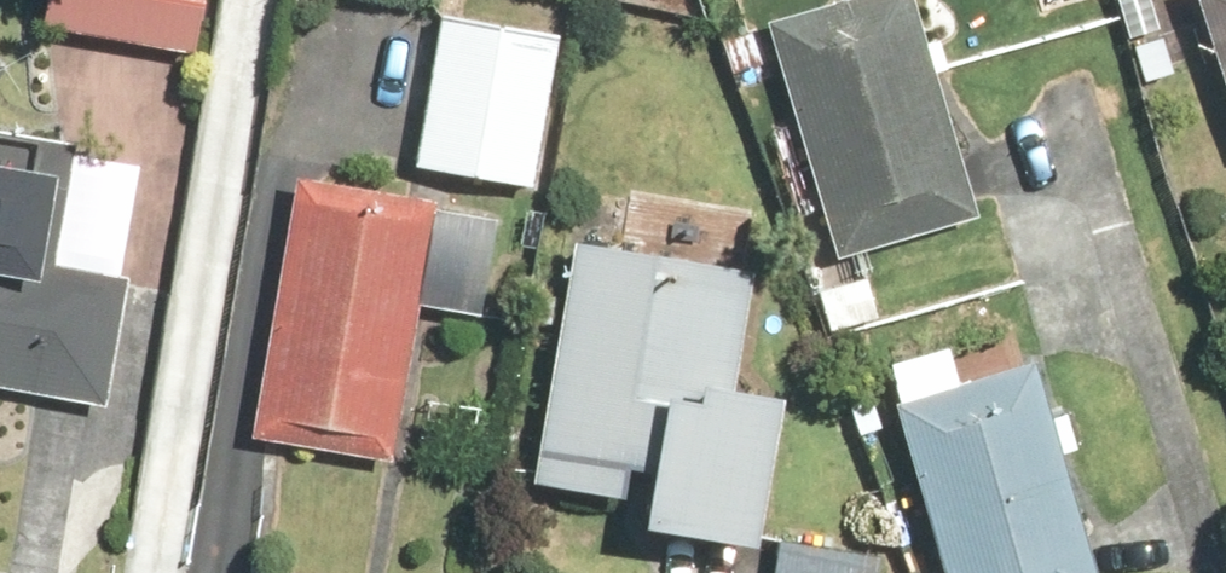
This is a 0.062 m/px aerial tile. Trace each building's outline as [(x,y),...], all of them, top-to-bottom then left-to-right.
[(48,35),(215,54),(221,0),(52,0),(48,35)] [(920,0),(846,0),(772,24),(850,266),(991,221),(920,0)] [(1225,42),(1225,0),(1212,0),(1225,42)] [(546,195),(570,34),(447,15),(422,176),(546,195)] [(77,141),(50,136),(0,127),(0,389),(124,410),(147,275),(112,269),(124,197),(124,195),(124,192),(124,190),(123,188),(123,186),(122,183),(122,181),(121,179),(120,177),(120,175),(119,173),(118,171),(117,169),(115,167),(114,165),(113,163),(111,161),(110,159),(108,158),(107,156),(105,155),(103,153),(102,152),(100,150),(98,149),(96,148),(94,147),(92,146),(90,145),(88,144),(86,143),(84,142),(81,142),(79,141),(77,141)] [(494,316),(510,213),(298,181),(258,444),(404,466),(428,306),(494,316)] [(542,482),(669,503),(665,530),(775,547),(798,394),(747,385),(766,271),(747,268),(755,220),(632,200),(624,248),(583,241),(542,482)] [(898,362),(954,572),(1107,572),(1052,366),(1028,373),(1016,330),(898,362)] [(897,557),(782,540),(780,548),(777,572),(895,572),(897,557)]
